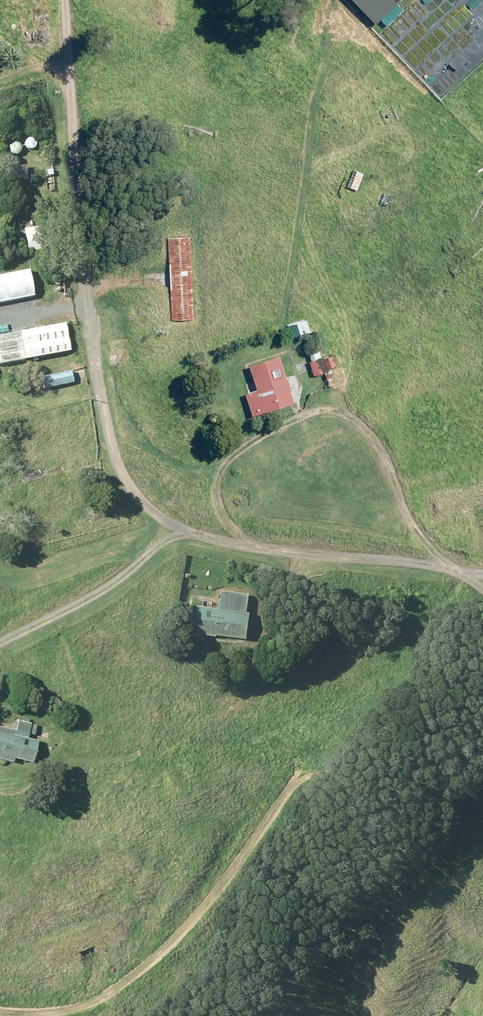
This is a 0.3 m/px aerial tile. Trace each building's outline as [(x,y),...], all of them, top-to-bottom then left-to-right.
[(190,315),(188,235),(165,236),(167,316),(190,315)] [(33,295),(29,269),(0,274),(0,301),(33,295)] [(63,321),(0,333),(0,362),(68,350),(63,321)] [(293,398),(278,353),(246,364),(254,387),(243,391),(250,413),(293,398)] [(67,367),(38,373),(41,388),(70,381),(67,367)] [(219,607),(195,606),(193,635),(245,638),(248,590),(220,588),(219,607)] [(0,727),(0,757),(9,760),(11,755),(30,761),(37,738),(0,727)]
